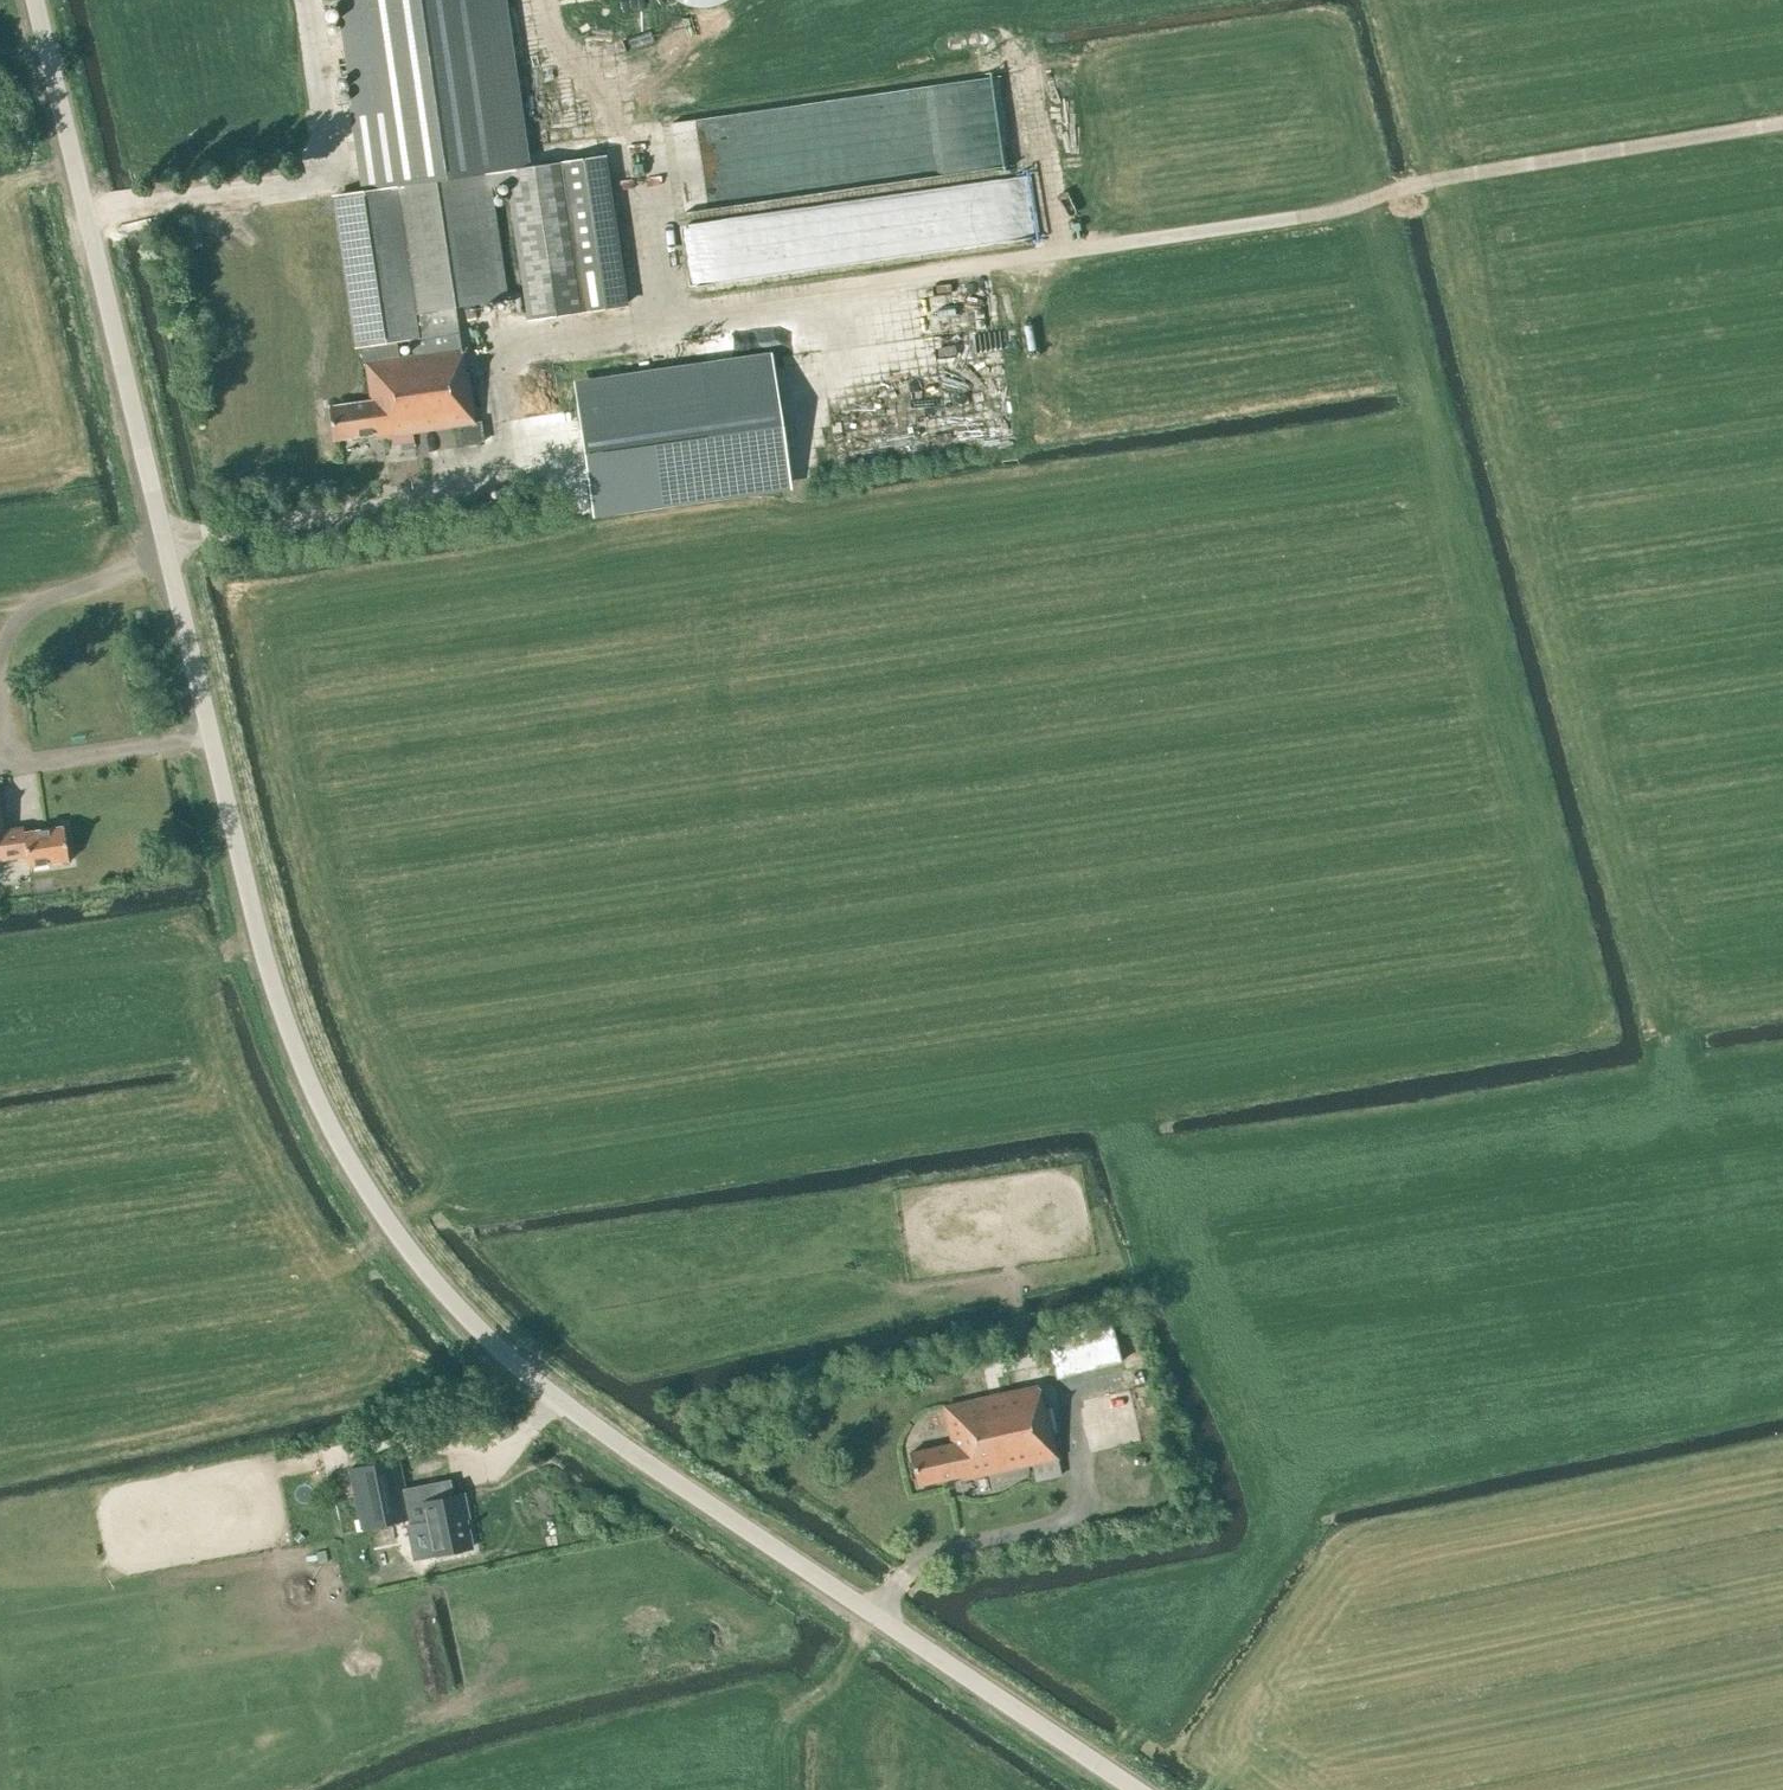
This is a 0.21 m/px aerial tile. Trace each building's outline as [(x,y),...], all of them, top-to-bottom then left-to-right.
[(661,14),(745,12),(745,0),(661,0),(661,14)] [(519,170),(505,45),(350,63),(365,191),(340,195),(364,364),(366,364),(371,401),(328,407),(333,440),(376,434),(377,438),(386,437),(386,445),(412,443),(412,433),(456,426),(459,445),(484,441),(481,420),(475,421),(468,373),(465,373),(455,307),(505,300),(488,174),(503,172),(526,321),(626,306),(604,158),(519,170)] [(712,151),(707,148),(704,146),(701,145),(695,143),(691,142),(688,141),(683,141),(680,141),(677,141),(673,142),(670,143),(667,144),(664,145),(660,147),(655,150),(651,154),(648,158),(646,160),(643,164),(642,166),(641,169),(640,172),(639,175),(638,178),(637,182),(637,185),(637,190),(637,191),(638,194),(639,198),(640,203),(641,206),(642,208),(645,212),(648,217),(650,219),(654,222),(657,225),(663,228),(668,230),(674,232),(677,232),(681,233),(686,233),(689,232),(692,232),(696,231),(700,229),(704,227),(710,224),(714,221),(717,217),(719,215),(721,212),(723,210),(724,207),(725,205),(726,202),(727,199),(728,196),(729,193),(729,190),(729,186),(729,183),(728,180),(728,177),(727,174),(726,171),(725,168),(723,164),(720,160),(719,158),(717,156),(715,153),(712,151)] [(769,365),(701,376),(576,395),(594,515),(719,496),(787,485),(769,365)] [(557,492),(585,489),(584,479),(578,437),(550,440),(556,482),(557,492)] [(34,674),(41,673),(40,666),(33,667),(34,674)] [(0,809),(0,860),(26,856),(27,867),(68,861),(63,827),(4,835),(0,809)] [(1054,1380),(1111,1367),(1119,1365),(1108,1321),(1044,1337),(1054,1380)] [(1044,1409),(1039,1386),(944,1407),(953,1444),(910,1453),(917,1486),(960,1476),(961,1480),(1031,1464),(1036,1481),(1062,1476),(1058,1458),(1047,1408),(1044,1409)] [(403,1489),(397,1459),(351,1468),(362,1528),(408,1519),(409,1524),(428,1521),(434,1556),(470,1549),(460,1495),(443,1499),(440,1482),(403,1489)]
